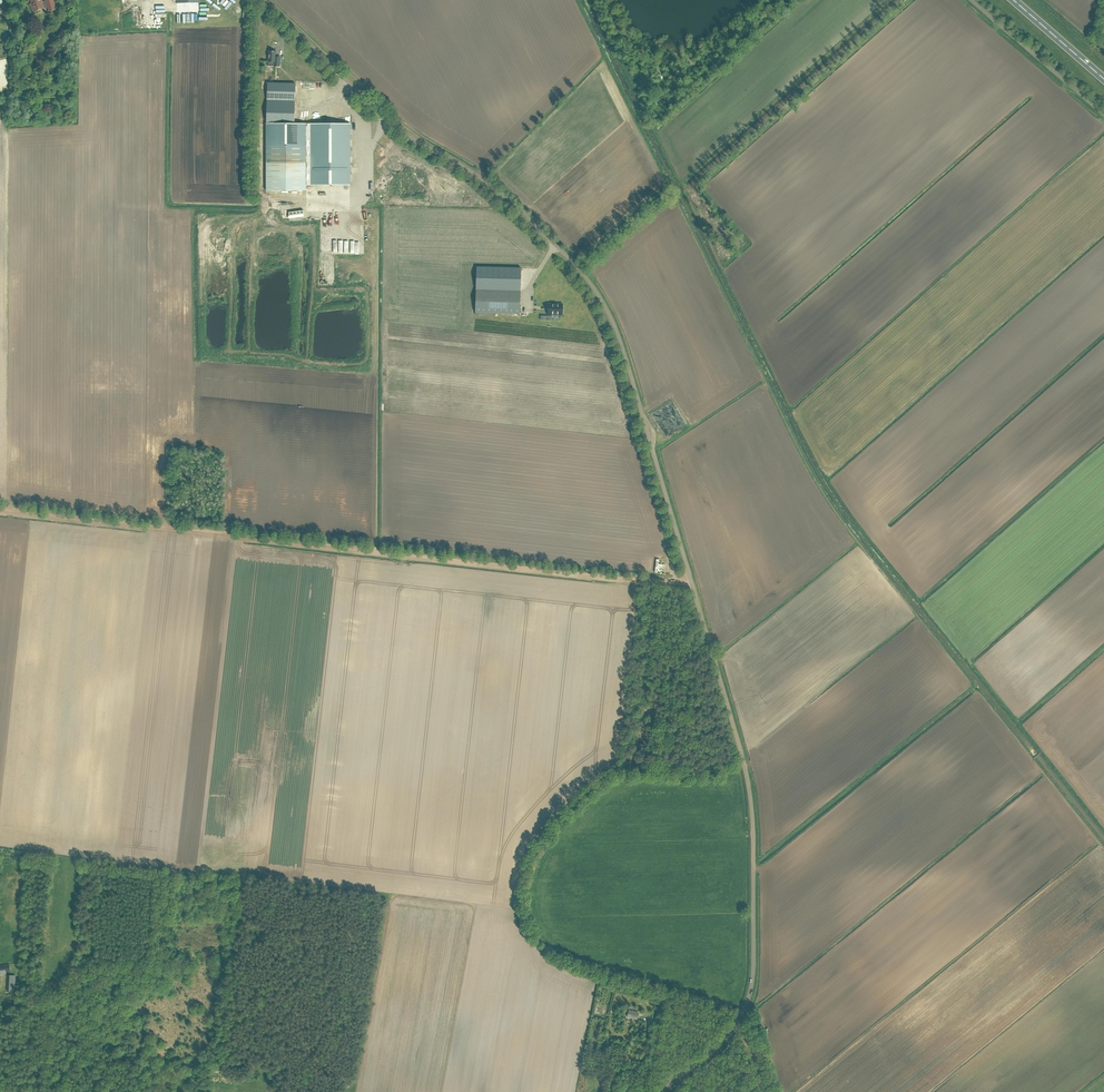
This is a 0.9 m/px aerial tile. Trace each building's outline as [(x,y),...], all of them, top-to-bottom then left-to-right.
[(31,3),(30,3),(32,12),(43,9),(43,7),(46,7),(47,13),(55,11),(53,0),(46,0),(45,0),(45,2),(42,2),(41,0),(31,0),(31,3)] [(136,13),(137,32),(145,32),(144,13),(136,13)] [(268,67),(274,67),(280,67),(280,59),(276,59),(276,52),(268,52),(268,67)] [(266,124),(266,191),(306,191),(306,141),(306,138),(306,124),(295,124),(296,84),(267,84),(267,101),(266,124)] [(355,113),(357,112),(352,102),(349,104),(355,113)] [(306,138),(306,141),(310,141),(310,136),(317,136),(317,163),(329,163),(353,163),(353,151),(353,129),(347,129),(347,124),(326,124),(325,124),(320,124),(313,124),(310,124),(306,124),(306,138)] [(477,268),(476,290),(521,291),(521,269),(477,268)] [(475,313),(520,314),(521,291),(476,290),(475,313)] [(563,315),(563,304),(548,304),(548,315),(563,315)] [(659,558),(657,571),(670,573),(671,565),(662,564),(662,558),(659,558)] [(0,966),(0,973),(11,971),(10,966),(9,966),(9,964),(0,966)] [(637,1019),(639,1012),(629,1010),(627,1017),(637,1019)]
